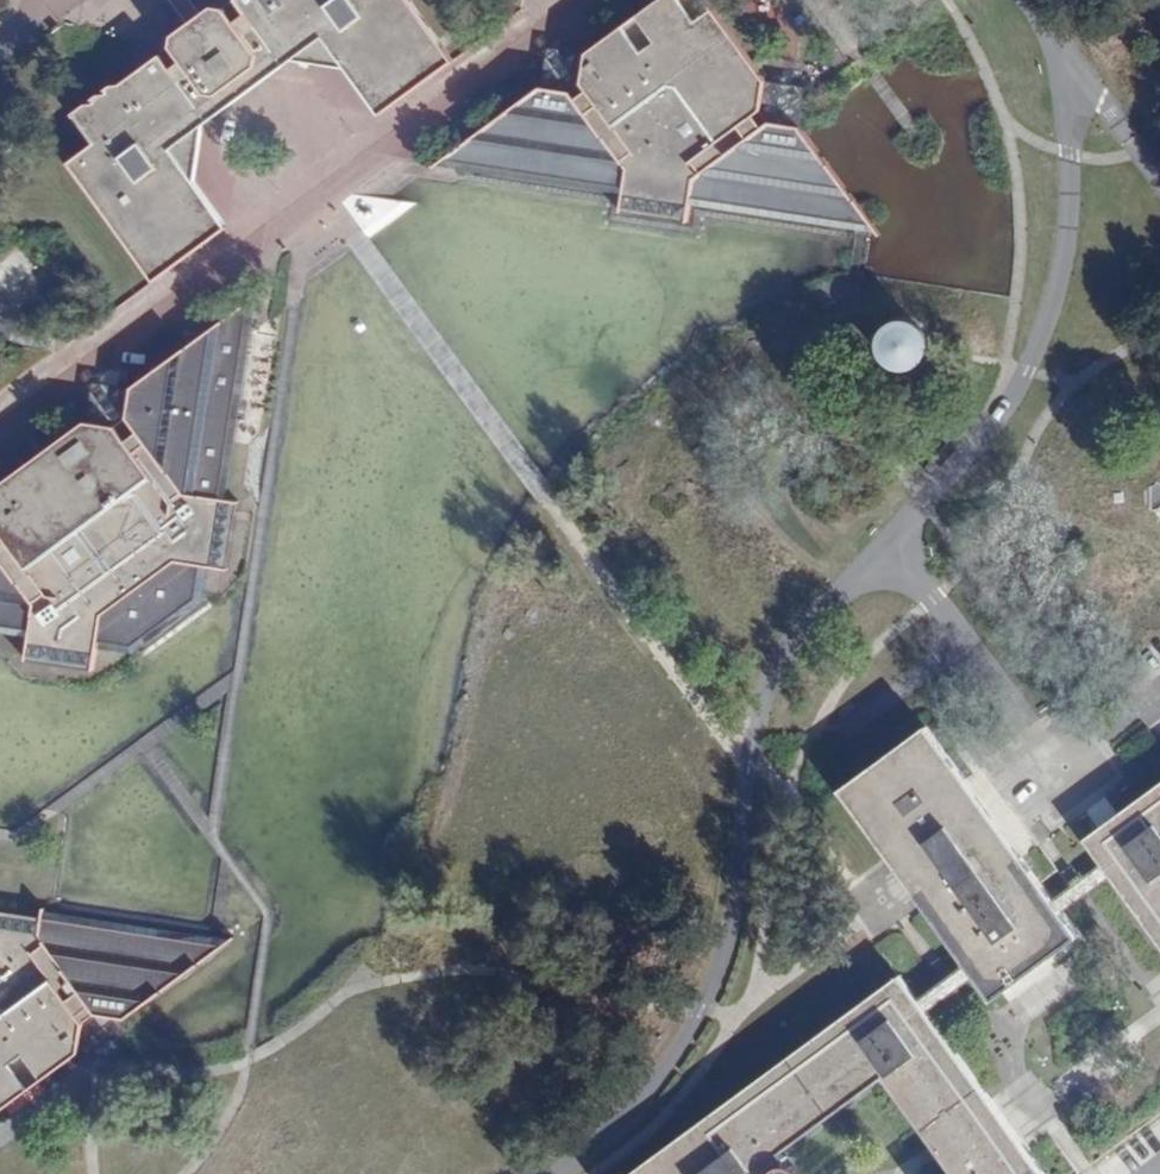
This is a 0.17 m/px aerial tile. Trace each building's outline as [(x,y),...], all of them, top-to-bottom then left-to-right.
[(412,0),(241,0),(249,10),(288,63),(294,58),(351,67),(384,111),(454,59),(413,2),(412,0)] [(701,196),(893,224),(812,115),(782,111),(774,99),(779,71),(727,0),(658,0),(598,44),(594,75),(582,83),(553,77),(444,158),(635,187),(632,202),(697,210),(701,196)] [(196,17),(176,31),(174,47),(183,60),(206,89),(219,90),(238,77),(258,63),(261,51),(238,20),(229,7),(214,4),(196,17)] [(249,92),(288,63),(249,10),(238,20),(261,51),(258,63),(238,77),(219,90),(206,89),(183,60),(172,68),(211,120),(249,92)] [(559,37),(553,77),(582,83),(594,75),(598,44),(559,37)] [(203,124),(211,120),(172,68),(163,55),(141,72),(126,83),(119,82),(75,114),(96,144),(72,162),(157,279),(229,227),(195,182),(203,124)] [(812,115),(819,80),(817,78),(779,71),(774,99),(782,111),(812,115)] [(23,642),(21,648),(88,658),(89,652),(130,659),(211,599),(214,574),(220,574),(230,506),(225,505),(255,297),(128,391),(124,421),(110,432),(81,426),(0,486),(0,639),(23,642)] [(918,361),(923,356),(926,350),(927,345),(927,338),(926,331),(922,325),(917,321),(911,317),(905,316),(898,316),(891,318),(886,322),(881,328),(878,334),(878,341),(879,348),(881,354),(886,359),(891,363),(898,365),(905,365),(912,364),(918,361)] [(128,391),(87,384),(81,426),(110,432),(124,421),(128,391)] [(927,729),(843,791),(889,855),(912,886),(968,963),(977,975),(994,999),(1041,964),(1079,936),(1062,914),(1053,900),(996,823),(933,737),(927,729)] [(1120,815),(1088,839),(1105,862),(1115,875),(1159,937),(1159,786),(1120,815)] [(1095,869),(1105,882),(1115,875),(1105,862),(1095,869)] [(1065,891),(1075,905),(1088,895),(1105,882),(1095,869),(1065,891)] [(236,940),(58,913),(45,912),(46,896),(0,890),(0,1114),(82,1054),(86,1023),(97,1014),(128,1019),(236,940)] [(1062,914),(1075,905),(1065,891),(1053,900),(1062,914)] [(957,970),(966,983),(977,975),(968,963),(957,970)] [(951,995),(966,983),(957,970),(927,992),(936,1006),(951,995)] [(916,1001),(899,978),(632,1173),(797,1173),(796,1173),(793,1168),(787,1164),(784,1164),(785,1158),(780,1158),(778,1155),(885,1076),(933,1141),(937,1146),(943,1155),(957,1173),(1044,1173),(1027,1151),(990,1102),(986,1096),(925,1014),(916,1001)] [(925,1014),(936,1006),(927,992),(916,1001),(925,1014)] [(82,1054),(124,1058),(128,1019),(97,1014),(86,1023),(82,1054)]
